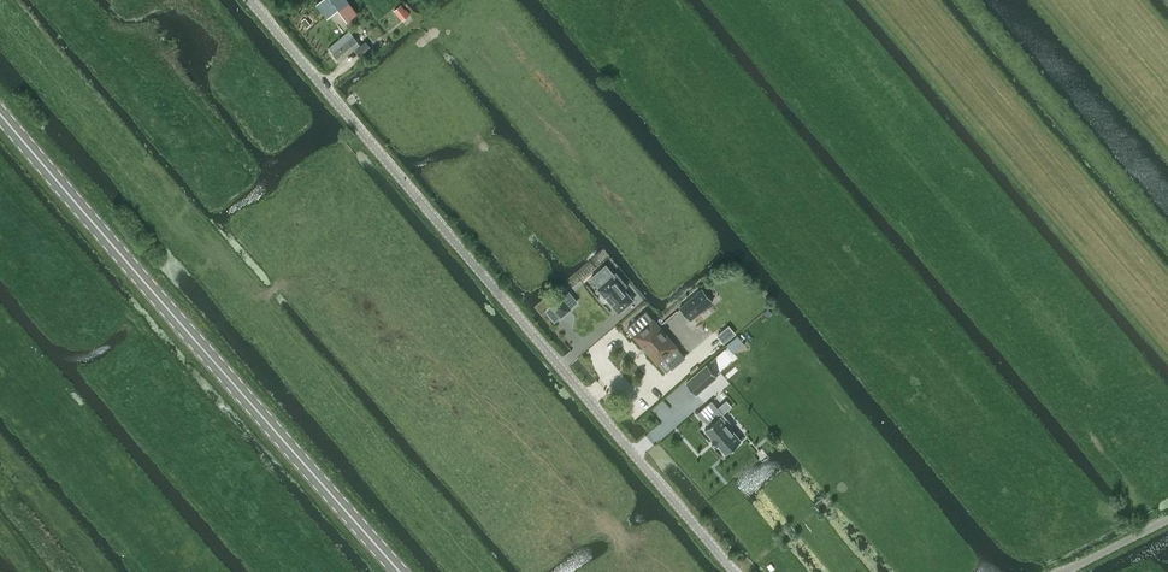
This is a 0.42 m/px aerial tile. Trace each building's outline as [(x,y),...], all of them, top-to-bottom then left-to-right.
[(318,3),(329,16),(337,9),(339,8),(332,0),(322,0),(318,3)] [(339,8),(337,9),(347,21),(357,13),(347,1),(339,8)] [(409,14),(401,4),(394,10),(402,20),(409,14)] [(340,60),(360,43),(349,30),(329,47),(340,60)] [(598,288),(601,291),(600,292),(600,293),(599,294),(599,295),(599,296),(600,298),(600,299),(601,299),(602,300),(603,301),(604,301),(605,302),(606,302),(607,302),(608,301),(609,301),(618,312),(632,300),(622,288),(623,287),(614,276),(616,275),(615,274),(614,274),(606,265),(592,277),(600,286),(598,288)] [(582,278),(573,285),(583,298),(592,291),(582,278)] [(702,287),(680,307),(691,320),(713,300),(702,287)] [(561,296),(551,304),(553,305),(561,316),(570,308),(562,297),(561,297),(561,296)] [(628,327),(667,372),(685,356),(646,311),(628,327)] [(685,381),(693,390),(697,394),(717,376),(708,366),(706,363),(685,381)] [(725,452),(741,439),(728,424),(730,422),(723,414),(717,419),(711,412),(717,407),(712,400),(697,413),(703,420),(705,419),(710,425),(705,429),(712,437),(711,438),(717,445),(719,444),(725,452)]
